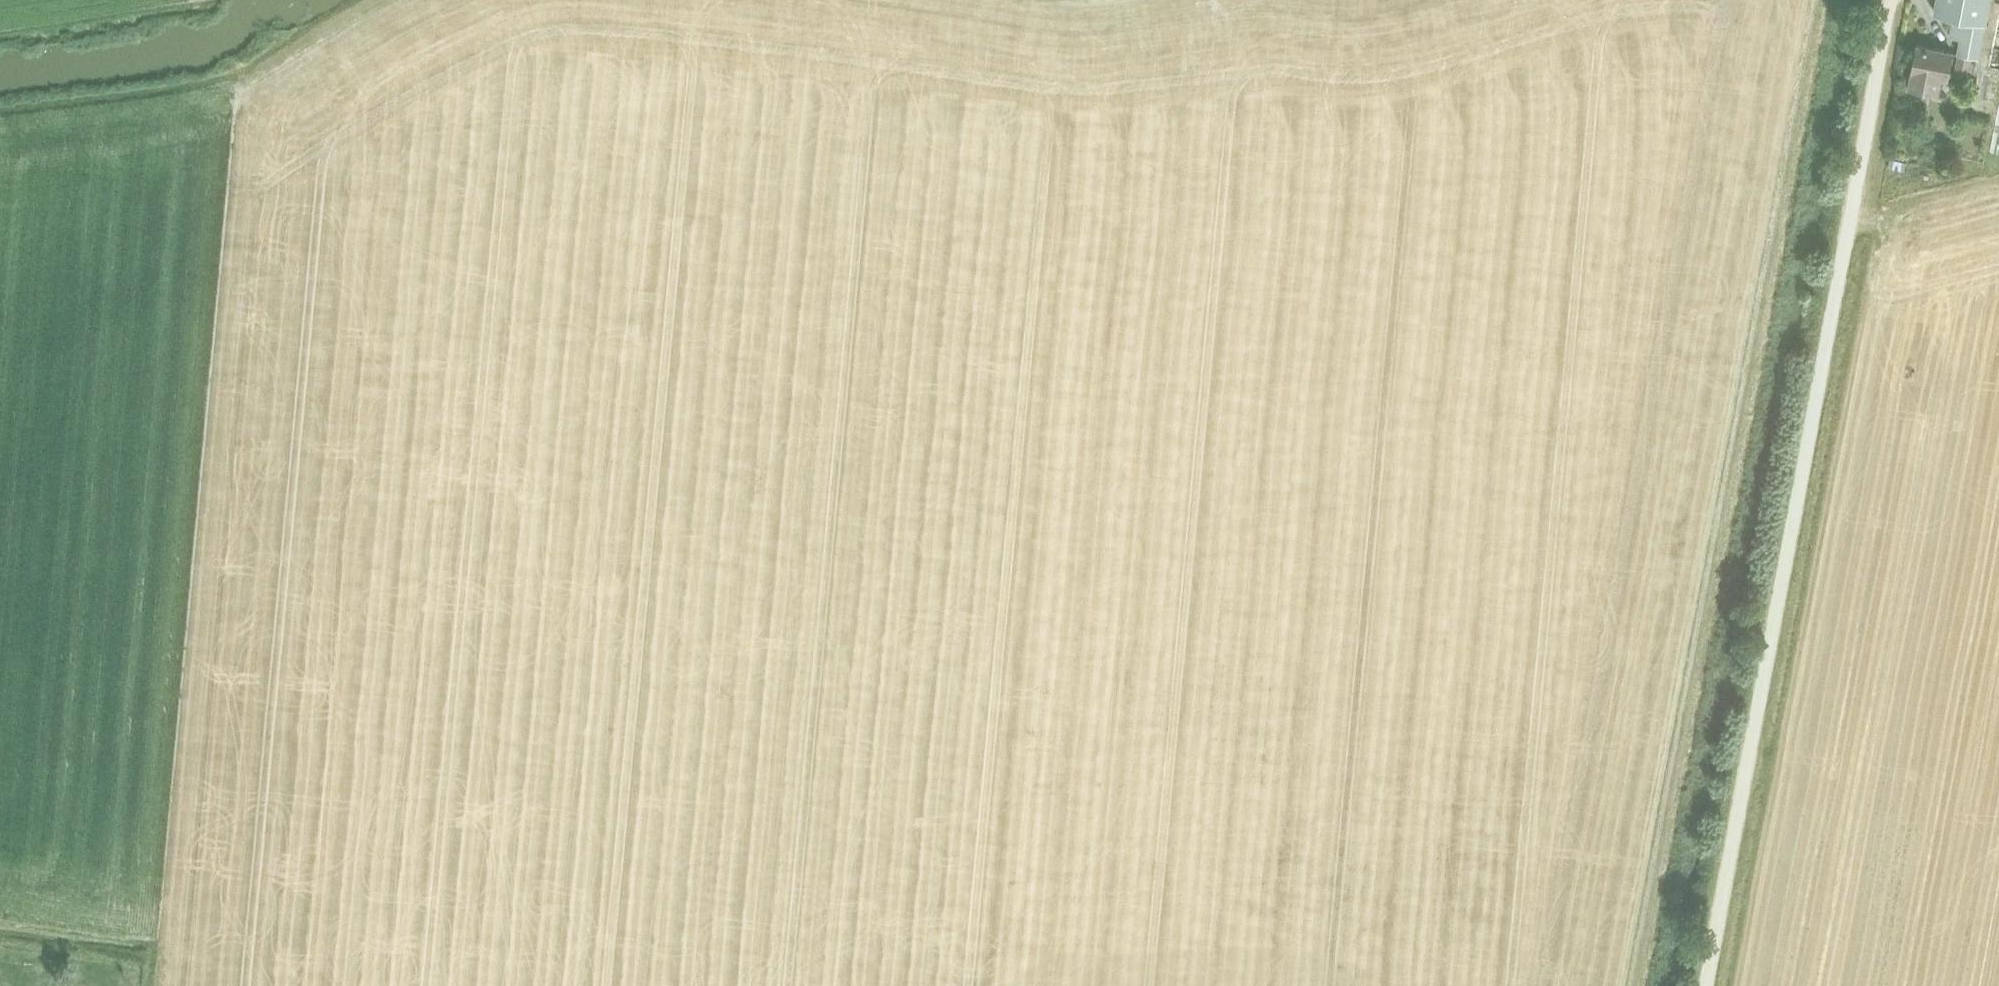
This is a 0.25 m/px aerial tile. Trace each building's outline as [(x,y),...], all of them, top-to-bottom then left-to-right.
[(1933,12),(1951,15),(1947,36),(1957,38),(1955,53),(1950,77),(1965,80),(1970,56),(1978,58),(1989,0),(1936,0),(1933,12)] [(1945,77),(1949,52),(1916,46),(1911,71),(1912,71),(1909,87),(1936,92),(1939,76),(1945,77)] [(1891,157),(1889,167),(1901,169),(1903,160),(1891,157)]
